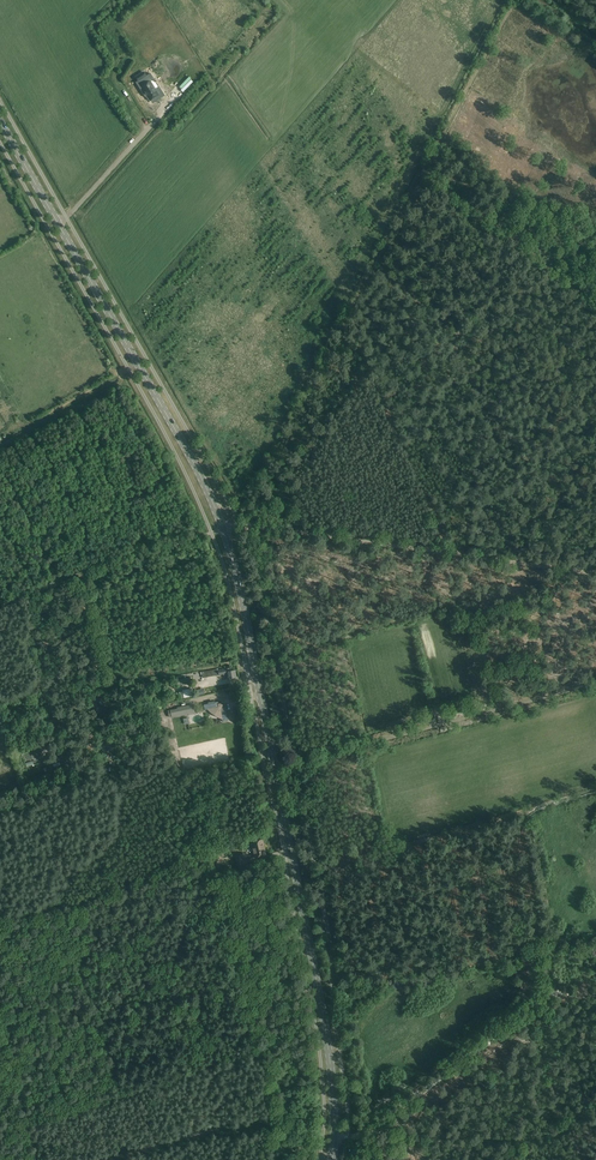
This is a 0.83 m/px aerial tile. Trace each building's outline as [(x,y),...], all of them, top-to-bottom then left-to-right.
[(162,59),(152,44),(141,51),(151,66),(162,59)] [(143,72),(136,77),(139,82),(146,77),(143,72)] [(150,82),(141,87),(144,92),(143,92),(146,97),(147,96),(150,101),(159,95),(156,89),(155,90),(150,82)] [(202,672),(203,678),(224,674),(224,675),(227,674),(228,679),(237,677),(235,670),(231,670),(231,668),(218,670),(218,669),(202,672)] [(182,690),(183,698),(191,697),(190,689),(182,690)] [(222,719),(222,721),(228,720),(227,716),(228,715),(227,710),(226,710),(225,707),(223,707),(223,705),(220,704),(218,704),(218,702),(214,703),(214,701),(208,703),(204,704),(205,710),(208,710),(211,713),(214,715),(218,717),(222,719)] [(168,711),(169,717),(171,717),(172,717),(188,714),(195,712),(194,705),(187,706),(186,706),(177,707),(177,709),(168,711)] [(108,738),(103,737),(101,744),(107,746),(106,749),(110,750),(110,748),(111,748),(112,747),(114,747),(117,735),(109,734),(108,738)] [(42,754),(49,751),(47,745),(41,747),(42,754)] [(109,773),(104,769),(101,772),(106,777),(109,773)] [(264,845),(263,839),(251,842),(255,857),(266,854),(265,848),(264,848),(263,845),(264,845)] [(241,855),(235,857),(238,867),(251,864),(249,858),(242,860),(241,855)]
